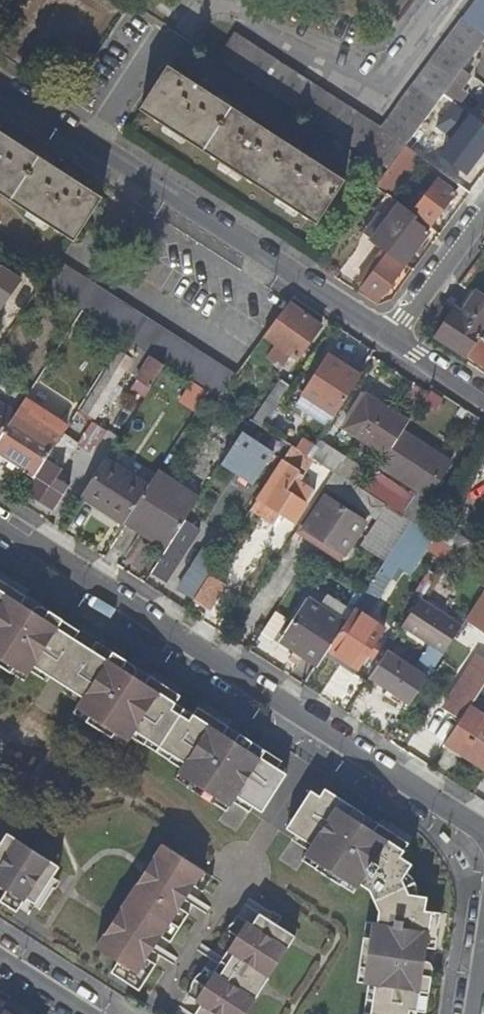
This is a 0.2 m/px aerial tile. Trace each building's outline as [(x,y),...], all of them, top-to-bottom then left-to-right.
[(242,74),(388,168),(405,146),(444,94),(462,69),(483,41),(483,40),(483,0),(476,0),(380,129),(259,49),(242,74)] [(345,180),(170,65),(142,109),(316,223),(345,180)] [(466,72),(462,69),(444,94),(452,100),(467,80),(463,76),(466,72)] [(451,156),(467,167),(481,149),(483,151),(483,129),(469,119),(459,132),(465,137),(451,156)] [(72,235),(101,191),(0,126),(0,188),(72,235)] [(387,195),(417,155),(405,146),(388,168),(375,186),(386,193),(387,195)] [(446,160),(438,170),(461,187),(469,177),(446,160)] [(410,193),(401,205),(429,226),(454,192),(437,180),(421,201),(410,193)] [(375,209),(379,212),(387,218),(398,203),(387,195),(386,193),(375,209)] [(387,218),(372,238),(372,239),(405,264),(428,232),(426,230),(429,226),(401,205),(398,203),(387,218)] [(372,238),(387,218),(379,212),(364,232),(372,238)] [(354,278),(358,281),(356,283),(378,300),(403,267),(377,248),(354,278)] [(23,272),(0,257),(0,304),(2,305),(23,272)] [(63,262),(47,287),(127,338),(141,348),(152,355),(167,364),(217,396),(234,373),(63,262)] [(466,356),(467,355),(483,329),(483,297),(477,292),(461,315),(454,310),(437,337),(466,356)] [(321,323),(288,302),(263,335),(285,350),(282,355),(287,359),(291,353),(298,358),(321,323)] [(467,355),(483,366),(483,329),(467,355)] [(95,418),(127,370),(141,348),(127,338),(119,350),(120,351),(82,409),(95,418)] [(141,348),(127,370),(138,377),(152,355),(141,348)] [(260,363),(249,354),(234,373),(217,396),(229,404),(260,363)] [(152,355),(138,377),(152,387),(167,364),(152,355)] [(302,392),(335,415),(347,397),(359,378),(326,355),(302,392)] [(280,379),(252,419),(263,426),(290,386),(280,379)] [(180,401),(197,414),(211,396),(194,383),(180,401)] [(344,427),(387,455),(409,421),(367,393),(344,427)] [(15,416),(16,414),(0,404),(0,439),(15,416)] [(34,476),(46,457),(56,443),(15,416),(0,439),(0,454),(34,476)] [(245,427),(287,454),(292,446),(263,426),(252,419),(250,418),(245,427)] [(92,453),(107,429),(91,420),(76,444),(92,453)] [(273,452),(242,432),(222,462),(253,482),(273,452)] [(409,507),(403,518),(410,522),(423,531),(440,505),(429,498),(450,463),(404,434),(382,468),(419,492),(409,507)] [(302,438),(295,448),(308,456),(314,446),(302,438)] [(326,454),(314,446),(308,456),(320,464),(326,454)] [(63,468),(46,457),(34,476),(25,490),(53,509),(63,493),(51,485),(63,468)] [(146,488),(104,460),(82,495),(123,523),(124,522),(146,488)] [(298,473),(282,462),(258,498),(280,512),(294,522),(313,492),(294,480),(298,473)] [(124,522),(143,534),(147,528),(170,543),(185,519),(199,498),(157,471),(146,488),(124,522)] [(328,483),(377,516),(384,505),(363,492),(334,473),(328,483)] [(381,484),(372,479),(363,492),(384,505),(403,518),(409,507),(379,488),(381,484)] [(365,523),(324,496),(304,528),(345,555),(365,523)] [(275,519),(280,512),(258,498),(253,506),(275,519)] [(384,505),(377,516),(403,533),(410,522),(403,518),(384,505)] [(199,529),(185,519),(170,543),(161,557),(151,572),(165,581),(199,529)] [(223,521),(206,547),(220,556),(238,530),(223,521)] [(147,528),(143,534),(152,540),(147,548),(161,557),(170,543),(147,528)] [(478,548),(458,535),(451,546),(471,559),(478,548)] [(415,546),(401,537),(380,569),(394,578),(415,546)] [(178,589),(192,599),(208,575),(220,556),(206,547),(178,589)] [(483,586),(483,570),(480,567),(472,579),(483,586)] [(378,573),(365,597),(379,605),(392,581),(378,573)] [(223,585),(208,575),(192,599),(191,600),(207,610),(223,585)] [(21,605),(25,598),(0,582),(0,591),(21,605)] [(10,675),(14,670),(27,678),(30,673),(34,668),(49,678),(74,639),(79,633),(42,610),(38,609),(35,610),(31,611),(21,605),(0,591),(0,668),(10,675)] [(466,619),(483,631),(483,591),(466,619)] [(297,647),(320,662),(328,650),(345,624),(306,599),(279,642),(294,651),(297,647)] [(444,653),(461,627),(419,600),(402,626),(444,653)] [(383,629),(354,609),(345,624),(328,650),(357,669),(383,629)] [(91,650),(74,639),(49,678),(66,688),(91,650)] [(270,778),(276,770),(280,763),(238,735),(234,742),(223,735),(192,715),(188,721),(171,710),(175,704),(144,685),(133,678),(134,672),(133,667),(95,643),(91,650),(66,688),(82,699),(78,704),(75,709),(89,718),(85,723),(111,740),(114,735),(127,743),(130,738),(134,733),(183,764),(179,769),(176,774),(189,783),(186,788),(212,805),(216,800),(229,808),(232,804),(247,813),(251,807),(256,800),(260,803),(276,781),(270,778)] [(297,647),(294,651),(318,666),(320,662),(297,647)] [(428,678),(386,651),(369,677),(411,704),(428,678)] [(483,683),(483,660),(478,656),(443,710),(460,721),(461,719),(469,706),(483,683)] [(46,683),(49,678),(34,668),(30,673),(46,683)] [(24,684),(27,678),(14,670),(10,675),(24,684)] [(144,685),(175,704),(179,697),(149,677),(144,685)] [(82,699),(66,688),(62,694),(78,704),(82,699)] [(192,715),(175,704),(171,710),(188,721),(192,715)] [(483,768),(483,716),(469,706),(461,719),(460,721),(445,743),(483,768)] [(192,715),(223,735),(227,728),(196,708),(192,715)] [(89,718),(75,709),(71,715),(85,723),(89,718)] [(130,738),(179,769),(183,764),(134,733),(130,738)] [(124,748),(127,743),(114,735),(111,740),(124,748)] [(285,775),(276,770),(270,778),(276,781),(260,803),(256,800),(251,807),(260,813),(285,775)] [(189,783),(176,774),(172,780),(186,788),(189,783)] [(372,901),(404,887),(400,880),(405,873),(410,865),(399,857),(402,851),(372,831),(362,825),(362,824),(362,822),(362,820),(362,818),(361,815),(359,814),(323,790),(318,798),(294,836),(290,841),(305,850),(301,856),(307,860),(316,865),(313,870),(338,887),(341,882),(355,890),(359,885),(368,891),(372,901)] [(294,836),(318,798),(309,792),(285,830),(294,836)] [(225,813),(229,808),(216,800),(212,805),(225,813)] [(372,831),(402,851),(407,845),(376,825),(372,831)] [(15,840),(7,834),(0,845),(8,850),(15,840)] [(50,862),(15,840),(8,850),(0,845),(0,903),(16,914),(26,899),(34,905),(32,908),(38,912),(57,882),(51,879),(52,878),(43,872),(50,862)] [(186,886),(192,890),(201,896),(212,878),(160,845),(149,862),(154,866),(142,885),(136,882),(117,911),(123,914),(109,936),(104,932),(94,947),(116,962),(109,973),(138,991),(155,965),(146,960),(140,956),(155,934),(161,938),(169,943),(188,915),(180,909),(174,906),(186,886)] [(316,865),(307,860),(304,865),(313,870),(316,865)] [(58,868),(50,862),(43,872),(52,878),(58,868)] [(154,866),(149,862),(136,882),(142,885),(154,866)] [(407,874),(405,873),(400,880),(404,887),(408,894),(415,896),(415,893),(415,892),(414,887),(413,883),(412,881),(411,879),(410,877),(409,875),(407,874)] [(352,896),(355,890),(341,882),(338,887),(352,896)] [(180,909),(192,890),(186,886),(174,906),(180,909)] [(372,901),(377,913),(375,924),(369,923),(367,938),(361,938),(356,968),(363,968),(360,985),(366,986),(373,987),(368,1013),(407,1013),(408,1011),(415,1012),(423,1013),(430,970),(430,969),(430,967),(429,966),(428,964),(427,962),(425,961),(423,959),(425,948),(430,913),(423,911),(425,897),(415,896),(408,894),(404,887),(372,901)] [(284,931),(275,925),(280,919),(262,907),(250,925),(236,915),(231,924),(229,925),(228,926),(226,928),(224,930),(223,932),(221,935),(221,937),(221,939),(216,946),(225,952),(231,956),(218,975),(212,971),(203,965),(199,971),(197,973),(194,975),(192,977),(190,979),(189,982),(187,985),(187,988),(187,989),(183,996),(198,1006),(193,1013),(244,1013),(255,997),(248,992),(259,976),(266,980),(288,946),(278,940),(284,931)] [(123,914),(117,911),(104,932),(109,936),(123,914)] [(438,914),(430,913),(425,948),(433,949),(438,914)] [(367,938),(369,923),(363,922),(361,938),(367,938)] [(294,938),(284,931),(278,940),(288,946),(294,938)] [(146,960),(161,938),(155,934),(140,956),(146,960)] [(231,956),(225,952),(212,971),(218,975),(231,956)] [(363,968),(356,968),(354,984),(360,985),(363,968)] [(255,997),(266,980),(259,976),(248,992),(255,997)] [(366,986),(361,1013),(368,1013),(373,987),(366,986)]
